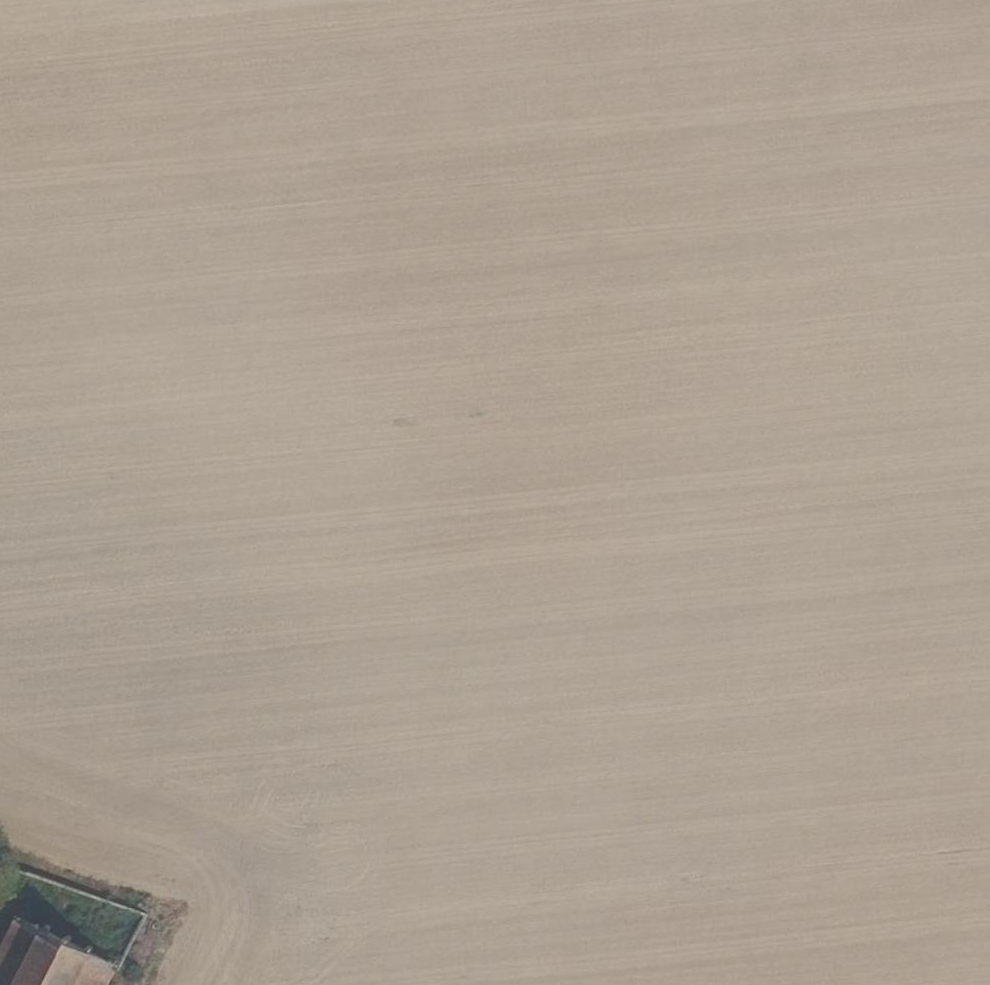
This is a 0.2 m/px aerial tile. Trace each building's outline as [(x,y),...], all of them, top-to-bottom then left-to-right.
[(118,971),(27,924),(0,976),(0,984),(111,984),(118,971)]
